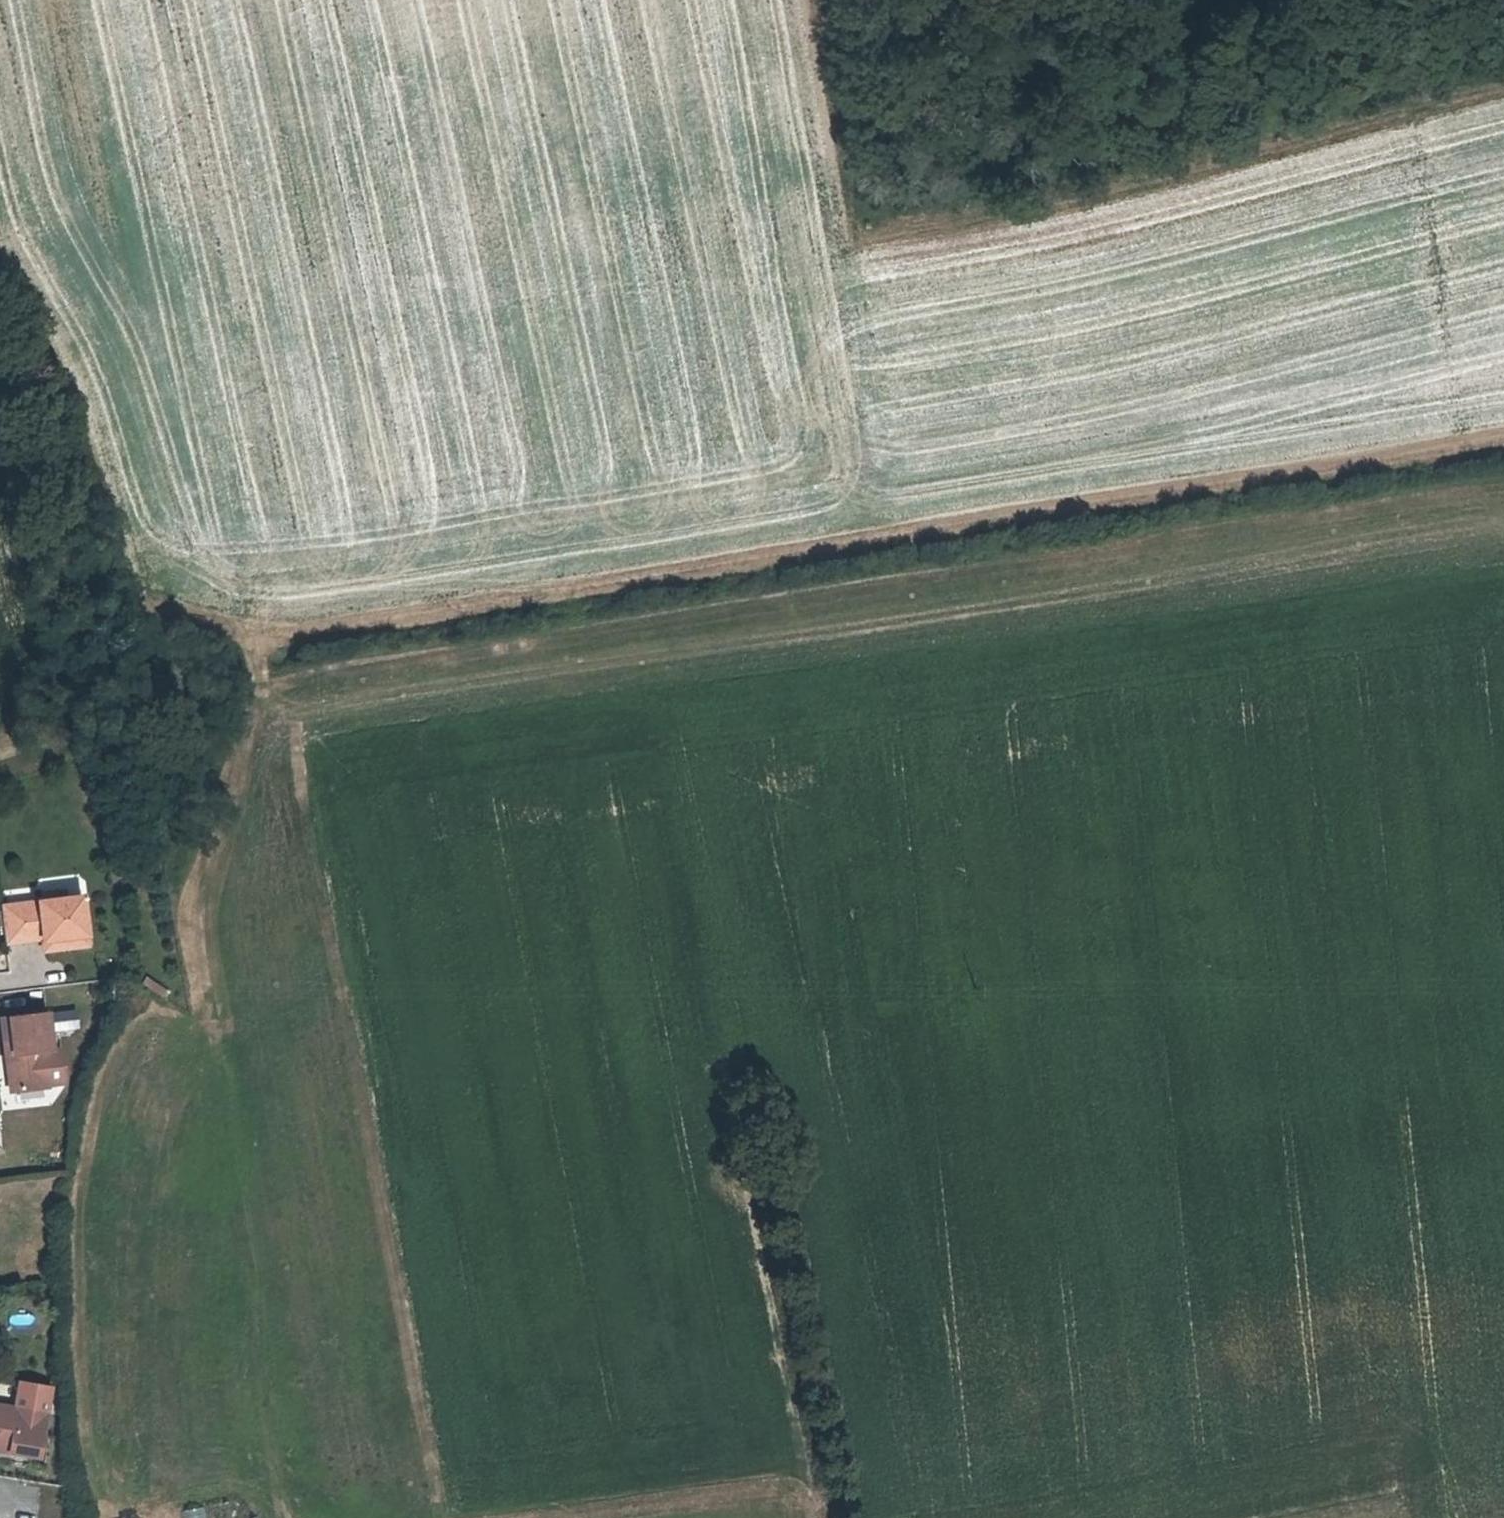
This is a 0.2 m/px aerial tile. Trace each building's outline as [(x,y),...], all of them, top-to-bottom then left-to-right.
[(45,941),(88,935),(83,897),(4,907),(8,943),(45,938),(45,941)] [(89,945),(88,935),(45,941),(46,951),(89,945)] [(15,1063),(18,1088),(47,1084),(42,1049),(50,1048),(45,1010),(8,1015),(13,1051),(6,1052),(7,1064),(15,1063)] [(10,1089),(18,1088),(15,1063),(7,1064),(10,1089)] [(58,1465),(63,1420),(0,1412),(0,1457),(58,1465)] [(183,1508),(183,1517),(207,1517),(207,1507),(183,1508)]
